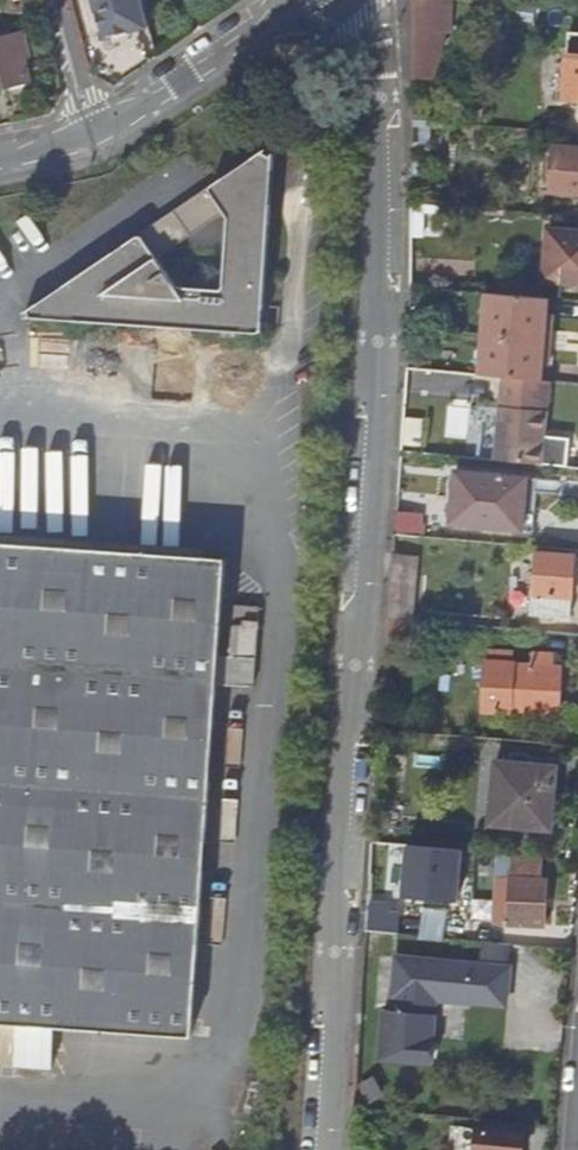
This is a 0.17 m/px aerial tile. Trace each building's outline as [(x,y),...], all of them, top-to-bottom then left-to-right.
[(153,26),(146,0),(97,0),(108,38),(153,26)] [(416,81),(447,82),(448,58),(447,58),(448,36),(456,36),(457,1),(451,0),(417,0),(416,81)] [(34,57),(28,33),(0,40),(0,89),(33,81),(28,58),(34,57)] [(572,56),(568,100),(577,101),(577,34),(575,34),(573,56),(572,56)] [(558,149),(554,194),(577,196),(577,151),(558,149)] [(155,264),(139,239),(23,318),(25,327),(259,343),(273,162),(261,156),(206,193),(222,216),(225,222),(220,296),(172,292),(155,264)] [(139,239),(155,264),(222,216),(206,193),(139,239)] [(551,232),(546,283),(577,286),(577,234),(551,232)] [(547,346),(547,343),(549,315),(550,300),(494,295),(486,376),(506,378),(544,382),(545,366),(547,346)] [(549,315),(547,343),(548,343),(549,332),(555,332),(556,316),(549,315)] [(547,346),(545,366),(552,367),(553,351),(548,351),(548,347),(547,346)] [(552,383),(544,382),(506,378),(498,463),(544,466),(569,469),(572,441),(547,438),(552,383)] [(452,526),(525,533),(529,480),(457,473),(452,526)] [(529,480),(525,533),(535,534),(540,481),(529,480)] [(195,1039),(224,564),(0,547),(0,1025),(195,1039)] [(577,560),(540,557),(534,619),(572,622),(577,560)] [(392,620),(414,622),(418,581),(395,579),(392,620)] [(392,620),(386,697),(400,698),(404,650),(423,652),(426,622),(414,622),(392,620)] [(254,645),(223,645),(223,681),(255,681),(254,645)] [(490,663),(516,665),(517,653),(491,651),(490,663)] [(554,692),(562,693),(564,669),(516,665),(490,663),(489,663),(485,711),(552,717),(554,692)] [(554,692),(552,717),(560,717),(562,693),(554,692)] [(559,770),(500,765),(494,826),(554,831),(559,770)] [(406,842),(405,896),(464,897),(465,844),(406,842)] [(547,860),(518,858),(513,926),(547,928),(551,883),(546,882),(547,860)] [(369,935),(398,937),(400,919),(371,917),(369,935)] [(437,1068),(438,1042),(441,1004),(471,1006),(471,1002),(511,1004),(514,969),(399,961),(396,1001),(400,1001),(399,1015),(388,1014),(385,1064),(437,1068)] [(528,1137),(515,1136),(516,1126),(495,1124),(494,1134),(480,1133),(479,1149),(527,1149),(528,1137)]
